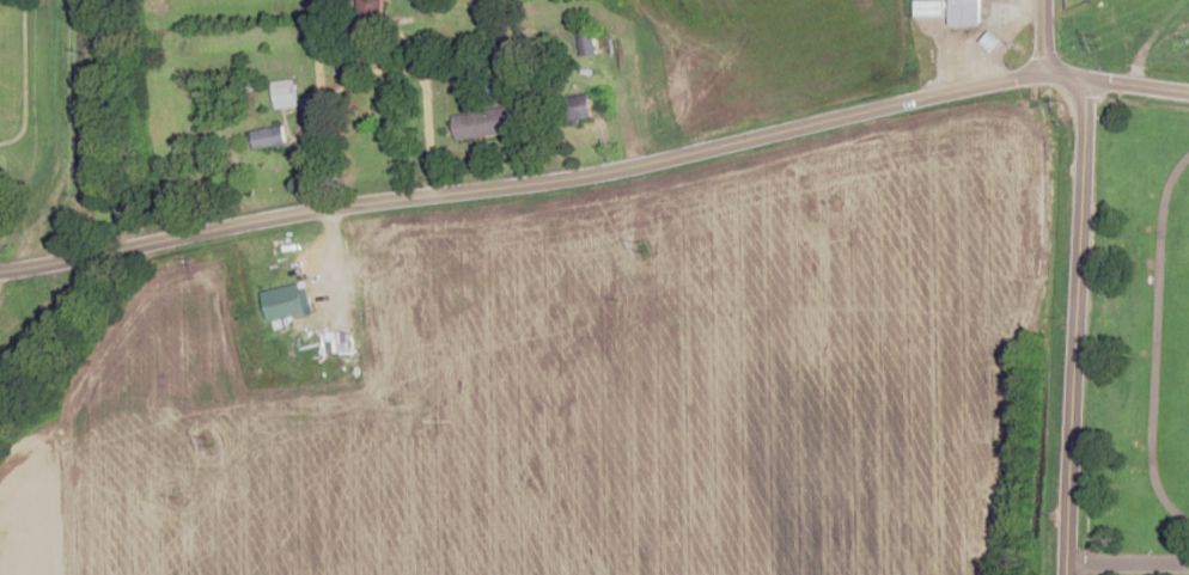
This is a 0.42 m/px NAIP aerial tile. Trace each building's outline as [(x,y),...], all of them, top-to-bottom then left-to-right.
[(950,25),(981,25),(981,0),(950,0),(950,25)] [(916,17),(945,17),(945,1),(916,1),(916,17)] [(275,110),(298,107),(295,79),(272,81),(275,110)] [(603,117),(602,93),(568,94),(569,119),(603,117)] [(513,134),(510,107),(457,114),(461,140),(513,134)] [(255,150),(287,145),(284,126),(253,131),(255,150)]
